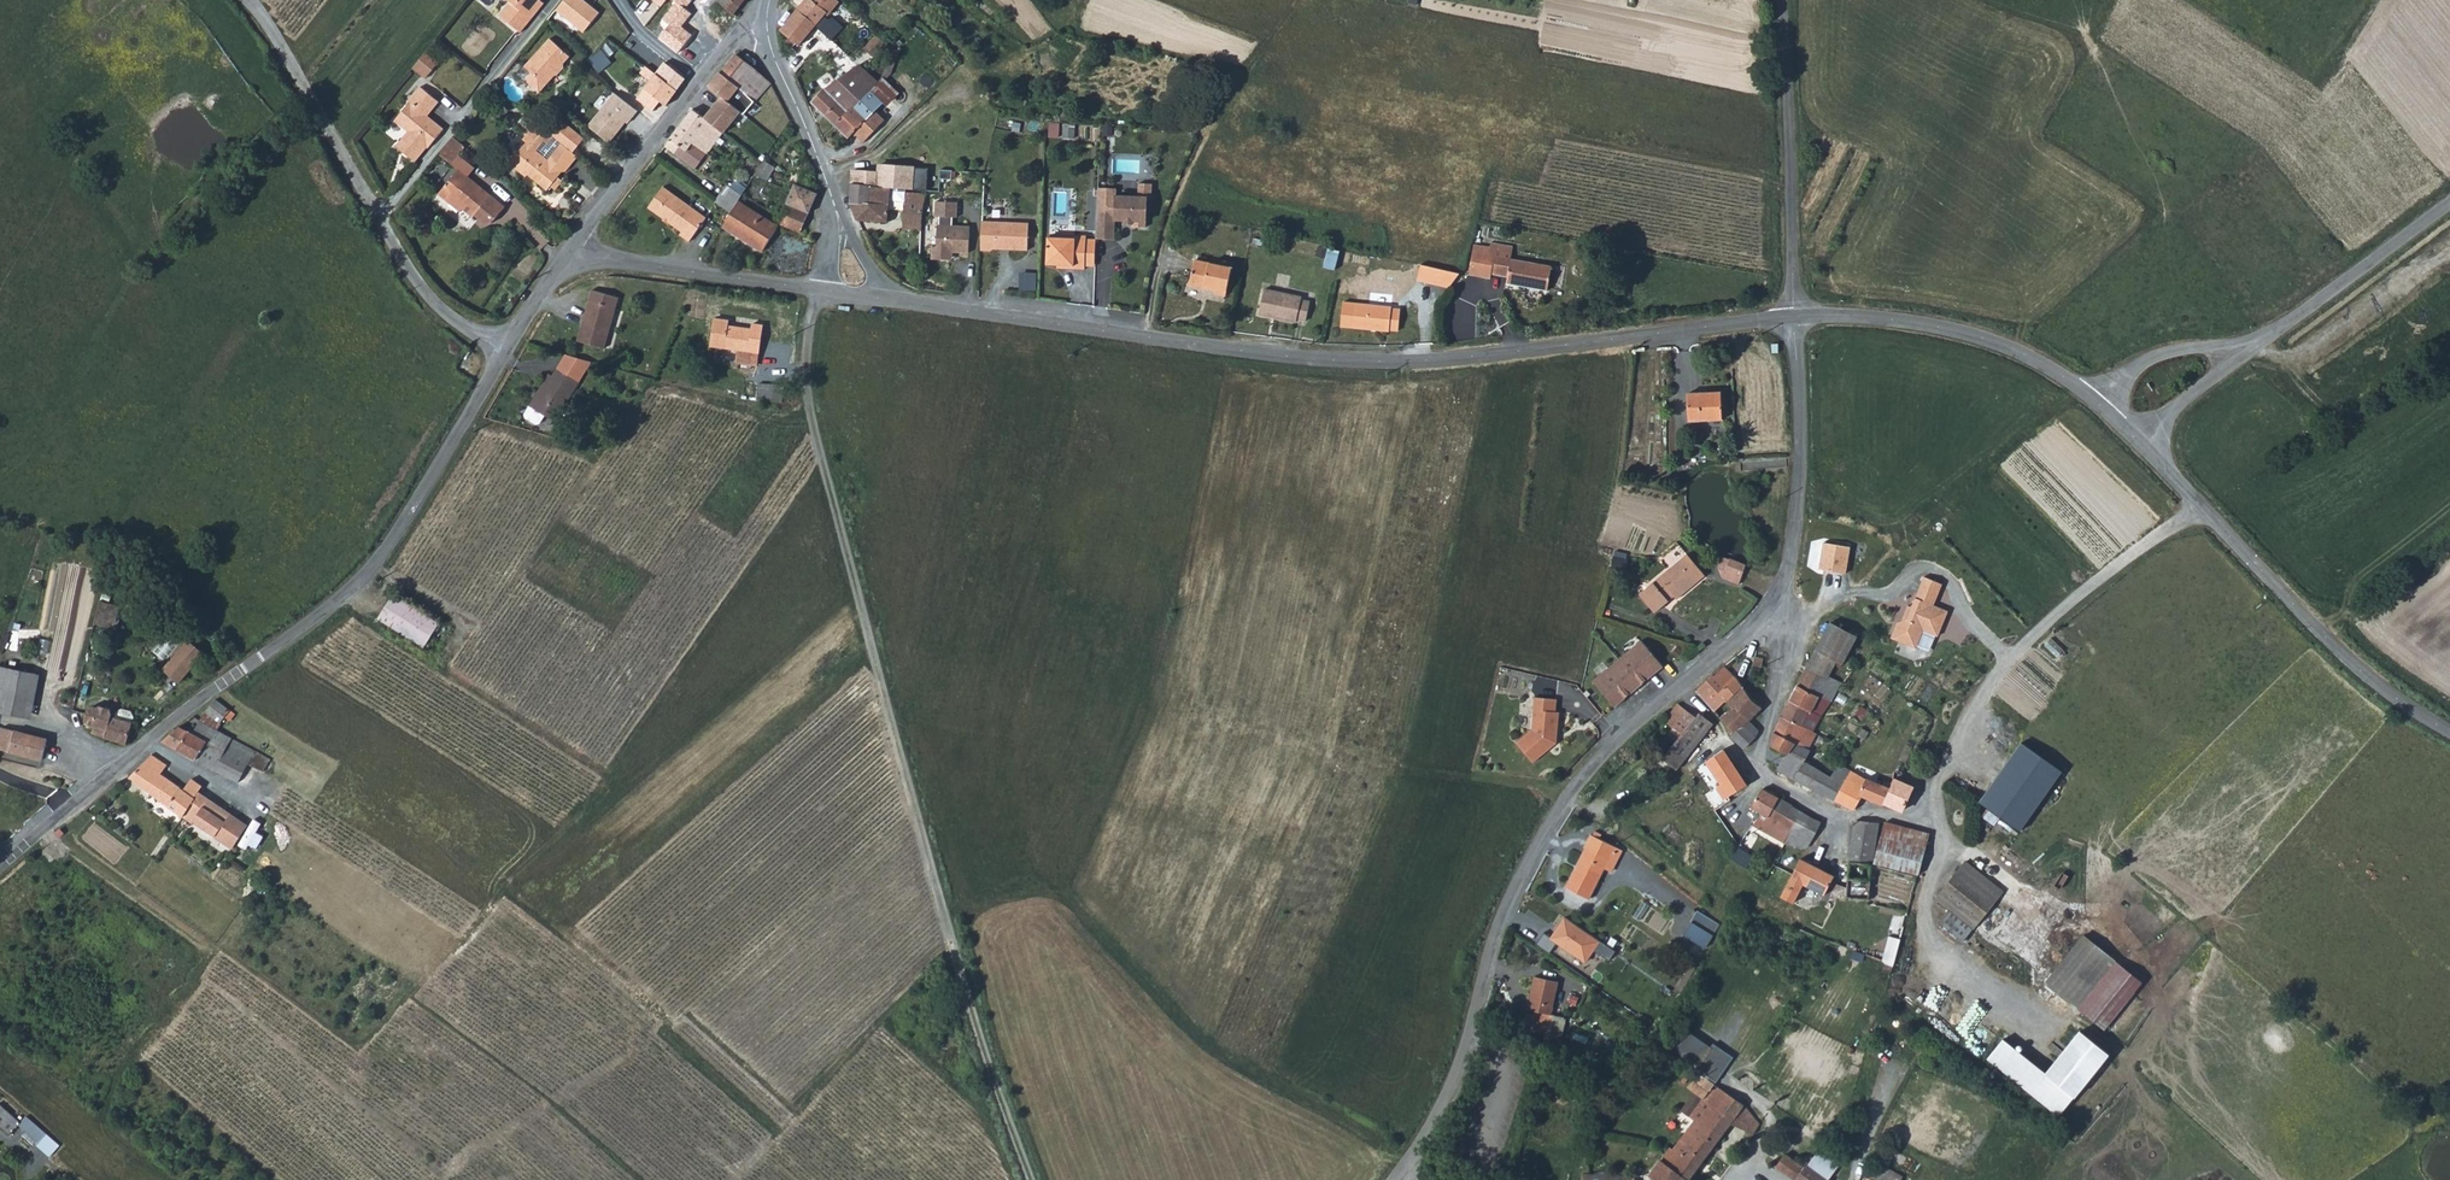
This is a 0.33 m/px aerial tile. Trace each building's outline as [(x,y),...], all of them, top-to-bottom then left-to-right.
[(541,8),(537,4),(541,0),(508,0),(511,2),(500,16),(521,33),(541,8)] [(582,33),(599,12),(584,0),(563,0),(554,11),(582,33)] [(678,52),(691,35),(681,27),(691,14),(684,8),(690,0),(673,0),(675,2),(662,19),(669,24),(659,37),(678,52)] [(735,13),(745,0),(717,0),(733,14),(735,13)] [(781,29),(781,31),(788,38),(789,37),(795,43),(798,45),(815,25),(831,40),(842,28),(833,18),(827,19),(822,16),(824,13),(827,16),(839,1),(837,0),(804,0),(799,6),(781,29)] [(874,59),(887,44),(876,35),(863,49),(874,59)] [(800,47),(798,45),(795,43),(789,37),(788,38),(784,42),(790,49),(787,51),(790,59),(800,47)] [(550,38),(525,65),(533,72),(526,79),(539,91),(554,76),(557,76),(564,68),(564,64),(571,57),(550,38)] [(754,102),(770,83),(756,68),(736,54),(727,65),(743,81),(738,87),(754,102)] [(419,59),(412,68),(425,79),(432,70),(419,59)] [(656,74),(676,90),(685,79),(684,78),(665,62),(656,74)] [(869,74),(859,64),(856,66),(826,87),(812,103),(834,124),(855,102),(855,100),(857,98),(859,99),(869,88),(876,81),(869,74)] [(519,72),(526,79),(533,72),(525,65),(519,72)] [(744,115),(754,102),(738,87),(743,81),(727,65),(722,72),(720,70),(708,86),(710,87),(723,98),(742,113),(744,115)] [(676,90),(656,74),(647,66),(641,73),(651,81),(637,99),(653,112),(662,101),(668,105),(679,92),(676,90)] [(883,102),(884,104),(894,93),(880,80),(870,90),(883,102)] [(427,115),(438,101),(420,86),(409,100),(410,102),(395,121),(408,132),(399,144),(402,146),(427,115)] [(855,100),(855,102),(834,124),(834,125),(849,139),(854,132),(865,142),(885,120),(875,111),(883,102),(870,90),(869,88),(859,99),(857,98),(855,100)] [(617,93),(590,126),(611,143),(629,120),(632,122),(640,112),(617,93)] [(742,113),(723,98),(705,119),(721,132),(723,133),(725,134),(742,113)] [(708,152),(723,133),(721,132),(705,119),(693,109),(665,146),(676,153),(681,146),(687,151),(694,142),(708,152)] [(426,147),(427,148),(443,129),(427,115),(402,146),(406,150),(404,153),(414,161),(426,147)] [(566,172),(578,157),(574,153),(562,144),(549,160),(536,150),(544,141),(547,143),(553,136),(550,134),(529,116),(526,120),(533,127),(537,129),(526,142),(510,162),(525,174),(528,174),(530,172),(534,175),(533,177),(548,190),(551,186),(556,190),(563,181),(558,176),(562,172),(566,172)] [(562,120),(550,134),(553,136),(562,144),(574,153),(585,139),(562,120)] [(1060,137),(1061,123),(1051,122),(1050,136),(1060,137)] [(1073,138),(1075,125),(1064,124),(1063,137),(1073,138)] [(533,127),(523,139),(526,142),(537,129),(533,127)] [(464,145),(453,137),(439,154),(451,163),(464,145)] [(865,171),(879,173),(879,166),(865,164),(865,171)] [(928,169),(880,164),(879,166),(879,173),(880,173),(879,186),(890,187),(905,188),(905,187),(927,189),(928,169)] [(507,206),(460,168),(440,194),(451,203),(453,200),(474,217),(476,215),(487,223),(493,223),(507,206)] [(853,170),(851,202),(869,203),(870,185),(879,186),(880,173),(879,173),(865,171),(853,170)] [(795,184),(786,203),(809,213),(818,194),(795,184)] [(1113,190),(1099,189),(1096,240),(1115,241),(1116,221),(1126,222),(1127,220),(1133,220),(1133,222),(1133,225),(1133,228),(1146,229),(1148,199),(1152,199),(1153,185),(1139,184),(1139,198),(1117,197),(1117,192),(1113,190)] [(727,185),(715,202),(731,213),(738,202),(742,196),(727,185)] [(879,186),(870,185),(869,203),(851,202),(850,204),(857,219),(887,221),(889,199),(890,187),(879,186)] [(663,187),(648,209),(682,232),(680,235),(690,242),(707,218),(663,187)] [(890,187),(889,199),(904,200),(905,190),(905,188),(890,187)] [(904,200),(903,228),(913,229),(913,237),(922,237),(923,212),(926,192),(905,190),(904,200)] [(957,202),(936,201),(935,216),(939,216),(939,225),(938,225),(937,246),(932,246),(932,259),(946,259),(947,252),(953,252),(969,252),(970,226),(952,225),(953,217),(957,217),(957,202)] [(731,213),(723,226),(763,251),(778,228),(738,202),(731,213)] [(800,233),(809,213),(786,203),(778,223),(800,233)] [(983,213),(981,242),(991,243),(993,241),(1001,241),(1003,239),(1009,239),(1009,241),(1028,242),(1029,215),(983,213)] [(1086,267),(1087,241),(1087,237),(1064,236),(1064,239),(1048,239),(1047,266),(1063,267),(1063,270),(1086,271),(1086,267)] [(1096,241),(1087,241),(1086,267),(1095,268),(1096,241)] [(1507,277),(1506,283),(1548,291),(1552,267),(1512,259),(1514,247),(1492,243),(1491,247),(1475,244),(1471,273),(1490,278),(1491,274),(1507,277)] [(1226,296),(1232,268),(1195,260),(1189,285),(1205,288),(1205,286),(1216,288),(1215,293),(1226,296)] [(1461,273),(1422,265),(1419,281),(1450,288),(1461,273)] [(1038,273),(1021,272),(1021,290),(1037,290),(1038,273)] [(1264,289),(1259,314),(1297,321),(1297,318),(1306,319),(1310,300),(1301,299),(1301,296),(1264,289)] [(576,341),(603,348),(618,298),(591,290),(576,341)] [(1344,299),(1341,324),(1389,330),(1390,328),(1399,329),(1401,308),(1392,307),(1392,306),(1344,299)] [(757,366),(763,326),(752,324),(751,329),(728,325),(728,321),(714,319),(710,346),(737,350),(736,363),(757,366)] [(552,379),(532,410),(529,407),(524,416),(524,419),(536,426),(539,425),(544,417),(553,423),(578,383),(557,370),(552,379)] [(548,376),(529,407),(532,410),(552,379),(548,376)] [(758,383),(756,398),(780,401),(782,386),(758,383)] [(1687,394),(1689,421),(1722,419),(1721,392),(1687,394)] [(1768,461),(1740,462),(1741,470),(1769,469),(1768,461)] [(1610,571),(1623,575),(1628,559),(1615,555),(1610,571)] [(1688,555),(1642,595),(1658,614),(1671,603),(1669,600),(1675,595),(1679,600),(1687,593),(1685,591),(1704,574),(1688,555)] [(1725,571),(1729,560),(1722,558),(1718,569),(1722,579),(1739,584),(1741,577),(1725,571)] [(1745,565),(1729,560),(1725,571),(1741,577),(1745,565)] [(1939,636),(1949,612),(1936,606),(1944,584),(1924,576),(1908,619),(1899,622),(1892,639),(1918,648),(1924,632),(1939,636)] [(379,618),(425,646),(439,623),(393,595),(379,618)] [(112,633),(120,606),(101,600),(93,628),(112,633)] [(1831,623),(1816,650),(1837,661),(1842,664),(1857,637),(1831,623)] [(164,638),(153,652),(162,659),(173,645),(164,638)] [(188,638),(162,669),(177,681),(202,651),(188,638)] [(1594,681),(1615,707),(1664,667),(1643,641),(1594,681)] [(1841,683),(1827,676),(1837,661),(1816,650),(1797,685),(1830,702),(1840,684),(1841,683)] [(1764,659),(1755,657),(1753,666),(1762,667),(1764,659)] [(1852,673),(1857,666),(1850,661),(1846,668),(1852,673)] [(1724,666),(1713,676),(1725,687),(1727,688),(1738,677),(1724,666)] [(15,693),(11,714),(30,717),(38,674),(0,667),(0,687),(3,688),(2,691),(15,693)] [(1713,676),(1712,675),(1697,691),(1707,702),(1725,687),(1713,676)] [(1725,687),(1707,702),(1715,711),(1726,700),(1733,707),(1735,705),(1749,720),(1762,708),(1749,693),(1738,677),(1727,688),(1725,687)] [(1830,702),(1797,685),(1781,716),(1802,727),(1809,711),(1821,717),(1822,716),(1830,702)] [(15,693),(2,691),(3,688),(0,687),(0,712),(11,714),(15,693)] [(1532,730),(1517,742),(1533,762),(1557,743),(1559,712),(1556,712),(1557,699),(1534,697),(1532,730)] [(215,699),(206,712),(221,722),(225,716),(230,719),(235,713),(215,699)] [(1682,699),(1678,704),(1696,717),(1699,713),(1700,711),(1688,702),(1682,699)] [(1733,707),(1726,700),(1715,711),(1721,718),(1733,707)] [(92,727),(90,732),(125,743),(131,723),(114,717),(109,716),(110,714),(107,707),(96,704),(94,706),(91,705),(86,712),(85,721),(85,725),(92,727)] [(1663,759),(1675,769),(1690,754),(1714,725),(1699,713),(1696,717),(1678,704),(1665,721),(1682,735),(1663,759)] [(1749,720),(1735,705),(1733,707),(1721,718),(1727,725),(1735,733),(1732,737),(1744,749),(1756,738),(1755,736),(1744,726),(1748,721),(1749,720)] [(1861,707),(1856,713),(1864,718),(1868,712),(1861,707)] [(116,712),(114,717),(131,723),(133,717),(130,712),(121,709),(116,712)] [(1821,717),(1809,711),(1802,727),(1817,734),(1825,718),(1822,716),(1821,717)] [(222,723),(221,722),(206,712),(198,720),(196,719),(187,730),(205,739),(212,727),(217,730),(222,723)] [(1772,745),(1778,748),(1787,753),(1785,757),(1802,765),(1805,761),(1811,751),(1808,750),(1817,734),(1802,727),(1781,716),(1774,732),(1772,745)] [(1759,732),(1748,721),(1744,726),(1755,736),(1759,732)] [(247,762),(263,770),(270,759),(217,730),(212,727),(205,739),(187,730),(179,726),(163,740),(213,769),(225,751),(247,762)] [(40,759),(45,738),(46,738),(3,727),(0,739),(0,741),(2,741),(0,749),(40,759)] [(1869,732),(1861,728),(1858,733),(1857,735),(1864,739),(1869,732)] [(55,734),(47,732),(46,738),(45,738),(53,741),(55,734)] [(1731,800),(1729,796),(1721,786),(1738,775),(1739,774),(1725,752),(1718,745),(1699,762),(1702,766),(1706,763),(1713,773),(1699,784),(1715,810),(1731,800)] [(1906,745),(1895,772),(1902,774),(1912,747),(1906,745)] [(1983,805),(2024,833),(2044,805),(2065,774),(2024,746),(1983,805)] [(225,751),(213,769),(237,781),(247,762),(225,751)] [(131,777),(158,800),(171,781),(160,773),(167,764),(150,754),(131,777)] [(1820,770),(1805,761),(1802,765),(1785,757),(1778,770),(1810,788),(1820,770)] [(1884,806),(1885,803),(1892,783),(1886,782),(1884,787),(1867,778),(1866,780),(1839,764),(1831,777),(1820,770),(1810,788),(1854,810),(1862,796),(1884,806)] [(1671,773),(1658,784),(1661,786),(1664,784),(1666,787),(1675,778),(1671,773)] [(1747,785),(1738,775),(1721,786),(1729,796),(1741,789),(1747,785)] [(182,816),(194,797),(197,792),(201,786),(190,778),(183,789),(171,781),(158,800),(182,816)] [(1894,779),(1892,783),(1885,803),(1902,811),(1913,788),(1894,779)] [(1752,825),(1784,844),(1791,829),(1783,824),(1773,818),(1775,813),(1771,811),(1778,798),(1763,789),(1751,807),(1761,813),(1752,825)] [(193,821),(232,847),(246,826),(197,792),(194,797),(182,816),(192,823),(193,821)] [(1792,806),(1778,798),(1771,811),(1775,813),(1773,818),(1783,824),(1792,806)] [(1731,800),(1715,810),(1725,825),(1740,816),(1731,800)] [(1801,812),(1792,806),(1783,824),(1791,829),(1801,812)] [(1821,823),(1801,812),(1791,829),(1784,844),(1803,849),(1808,848),(1821,823)] [(1855,820),(1850,861),(1872,865),(1873,852),(1875,852),(1879,823),(1855,820)] [(1874,863),(1919,874),(1929,833),(1884,822),(1874,863)] [(1584,847),(1587,849),(1567,887),(1589,899),(1613,852),(1619,855),(1621,850),(1591,834),(1584,847)] [(1752,857),(1736,847),(1729,859),(1746,869),(1752,857)] [(1817,867),(1801,859),(1780,897),(1793,904),(1803,884),(1807,887),(1817,867)] [(1835,883),(1831,896),(1848,901),(1848,898),(1870,901),(1872,865),(1850,861),(1848,887),(1835,883)] [(1963,941),(2003,891),(1966,861),(1936,898),(1949,909),(1939,922),(1963,941)] [(1817,867),(1807,887),(1824,895),(1834,876),(1817,867)] [(1720,926),(1697,913),(1683,937),(1706,951),(1720,926)] [(1598,942),(1564,919),(1551,938),(1585,962),(1598,942)] [(2050,982),(2108,1033),(2146,986),(2088,935),(2050,982)] [(1882,962),(1893,966),(1900,939),(1889,936),(1882,962)] [(1531,1023),(1547,1027),(1550,1012),(1558,981),(1534,976),(1527,1009),(1534,1011),(1531,1023)] [(1567,1018),(1550,1012),(1547,1027),(1546,1037),(1563,1042),(1567,1018)] [(2003,1038),(1988,1056),(2060,1115),(2110,1053),(2081,1029),(2046,1073),(2003,1038)] [(1697,1065),(1711,1046),(1690,1030),(1676,1049),(1697,1065)] [(1728,1127),(1745,1105),(1698,1073),(1688,1087),(1696,1094),(1684,1112),(1693,1121),(1674,1149),(1671,1152),(1668,1155),(1666,1161),(1654,1177),(1658,1179),(1690,1179),(1728,1127)] [(0,1103),(0,1124),(13,1135),(20,1127),(23,1123),(0,1103)] [(1754,1118),(1745,1105),(1728,1127),(1745,1133),(1747,1131),(1746,1130),(1754,1118)] [(23,1123),(20,1127),(38,1142),(36,1145),(50,1157),(60,1145),(28,1117),(23,1123)] [(1759,1125),(1754,1118),(1746,1130),(1747,1131),(1753,1135),(1759,1125)] [(1804,1162),(1801,1165),(1785,1154),(1776,1168),(1793,1179),(1829,1179),(1804,1162)] [(1906,1177),(1887,1168),(1877,1162),(1868,1179),(1905,1179),(1906,1177)]
